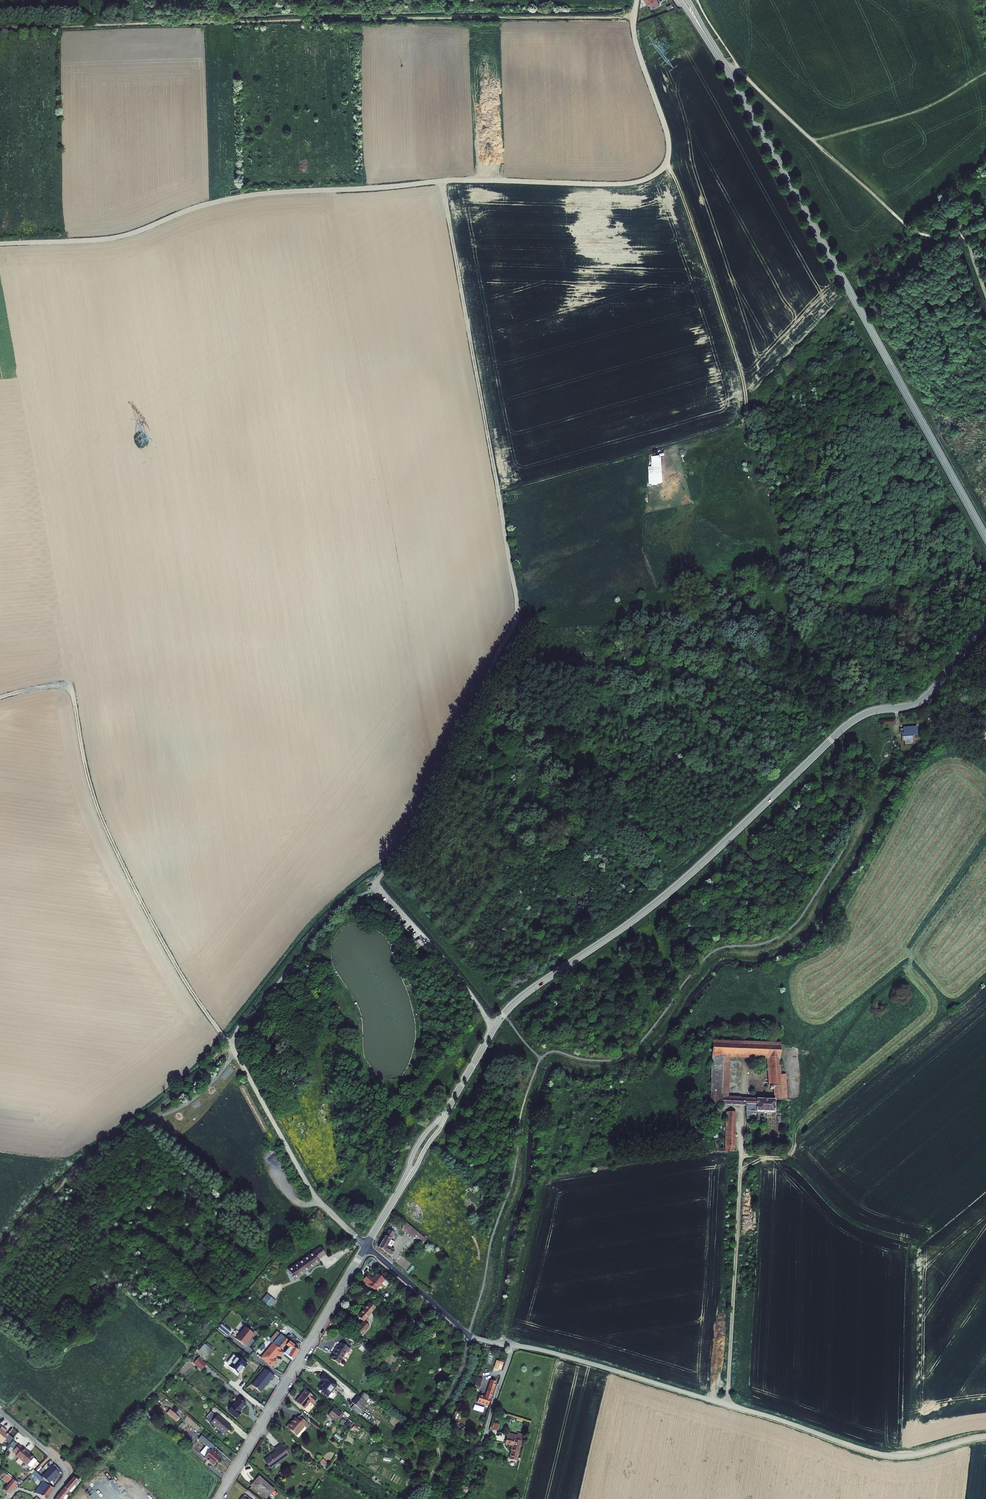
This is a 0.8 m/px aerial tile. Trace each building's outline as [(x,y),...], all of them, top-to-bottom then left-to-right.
[(648,485),(661,484),(660,456),(650,456),(650,466),(647,466),(648,485)] [(920,724),(906,726),(907,734),(921,731),(920,724)] [(779,1044),(713,1041),(712,1055),(723,1056),(723,1054),(729,1055),(768,1057),(771,1089),(775,1089),(774,1100),(781,1100),(780,1074),(779,1057),(779,1044)] [(712,1055),(711,1104),(722,1104),(722,1096),(728,1097),(729,1055),(723,1054),(723,1056),(712,1055)] [(741,1098),(728,1097),(722,1096),(722,1104),(740,1105),(741,1098)] [(774,1100),(746,1098),(746,1106),(746,1107),(746,1119),(751,1119),(751,1114),(756,1114),(756,1112),(773,1112),(774,1100)] [(707,1111),(715,1140),(719,1139),(712,1110),(707,1111)] [(716,1152),(734,1151),(735,1112),(728,1111),(726,1148),(716,1148),(716,1152)] [(406,1224),(402,1229),(414,1239),(418,1233),(406,1224)] [(389,1233),(385,1230),(381,1237),(384,1239),(379,1247),(392,1255),(395,1250),(388,1246),(395,1234),(390,1230),(389,1233)] [(325,1257),(320,1250),(287,1272),(294,1282),(319,1264),(317,1262),(325,1257)] [(390,1283),(377,1273),(374,1276),(374,1277),(373,1279),(368,1275),(363,1280),(376,1291),(379,1288),(380,1288),(383,1284),(387,1287),(390,1283)] [(269,1297),(264,1302),(269,1306),(274,1301),(269,1297)] [(375,1311),(368,1305),(357,1319),(362,1324),(356,1332),(362,1338),(369,1328),(366,1326),(368,1322),(367,1321),(375,1311)] [(222,1324),(217,1330),(225,1336),(229,1330),(222,1324)] [(244,1326),(235,1339),(245,1346),(254,1334),(244,1326)] [(295,1347),(284,1338),(276,1348),(280,1352),(285,1346),(290,1350),(285,1356),(293,1363),(299,1353),(294,1349),(295,1347)] [(352,1350),(343,1343),(340,1347),(339,1346),(330,1359),(338,1364),(346,1353),(349,1354),(352,1350)] [(284,1355),(280,1352),(276,1348),(275,1348),(262,1361),(272,1369),(276,1365),(273,1362),(278,1357),(281,1360),(284,1355)] [(394,1356),(390,1352),(385,1360),(390,1364),(394,1356)] [(198,1358),(193,1364),(201,1371),(206,1365),(198,1358)] [(493,1368),(501,1371),(504,1363),(496,1360),(493,1368)] [(244,1363),(237,1370),(245,1377),(248,1373),(251,1375),(254,1371),(244,1363)] [(274,1376),(265,1369),(252,1385),(261,1392),(274,1376)] [(237,1370),(235,1373),(243,1379),(245,1377),(237,1370)] [(321,1372),(317,1378),(320,1381),(316,1388),(326,1395),(335,1383),(321,1372)] [(477,1377),(473,1388),(479,1390),(482,1379),(477,1377)] [(496,1382),(491,1380),(487,1393),(492,1395),(496,1382)] [(316,1397),(303,1389),(299,1395),(298,1394),(294,1400),(304,1406),(308,1400),(312,1402),(316,1397)] [(372,1393),(366,1389),(362,1394),(369,1399),(372,1395),(372,1393)] [(365,1407),(369,1399),(362,1394),(360,1393),(355,1400),(365,1407)] [(488,1406),(492,1395),(487,1393),(486,1398),(479,1396),(477,1402),(488,1406)] [(242,1405),(236,1399),(226,1412),(234,1419),(238,1413),(236,1411),(242,1405)] [(341,1409),(334,1404),(328,1412),(336,1417),(341,1409)] [(170,1409),(166,1413),(176,1421),(179,1417),(170,1409)] [(228,1430),(203,1409),(199,1414),(210,1423),(208,1425),(223,1437),(228,1430)] [(311,1420),(299,1412),(297,1415),(309,1423),(311,1420)] [(309,1424),(309,1423),(297,1415),(292,1421),(302,1428),(306,1422),(309,1424)] [(300,1432),(302,1428),(292,1421),(291,1421),(288,1425),(300,1432)] [(493,1422),(491,1429),(498,1431),(500,1424),(493,1422)] [(521,1441),(507,1437),(505,1444),(513,1445),(510,1455),(506,1454),(505,1458),(517,1461),(521,1441)] [(199,1438),(193,1445),(197,1449),(199,1447),(205,1451),(200,1457),(212,1467),(221,1456),(199,1438)] [(274,1452),(262,1460),(269,1469),(288,1456),(280,1445),(273,1450),(274,1452)] [(27,1455),(22,1451),(15,1460),(27,1470),(34,1462),(26,1456),(27,1455)] [(51,1466),(49,1468),(54,1475),(57,1473),(51,1466)] [(40,1475),(47,1482),(54,1475),(49,1468),(40,1475)] [(28,1481),(31,1478),(36,1483),(41,1479),(40,1478),(35,1473),(33,1471),(26,1478),(28,1481)] [(272,1489),(257,1475),(249,1485),(264,1498),(272,1489)] [(2,1490),(7,1495),(16,1485),(4,1477),(2,1481),(7,1485),(2,1490)] [(71,1479),(61,1492),(65,1495),(67,1497),(80,1482),(77,1479),(74,1482),(71,1479)] [(34,1492),(36,1493),(37,1493),(38,1494),(40,1495),(41,1496),(44,1498),(51,1488),(46,1484),(42,1480),(34,1492)]
